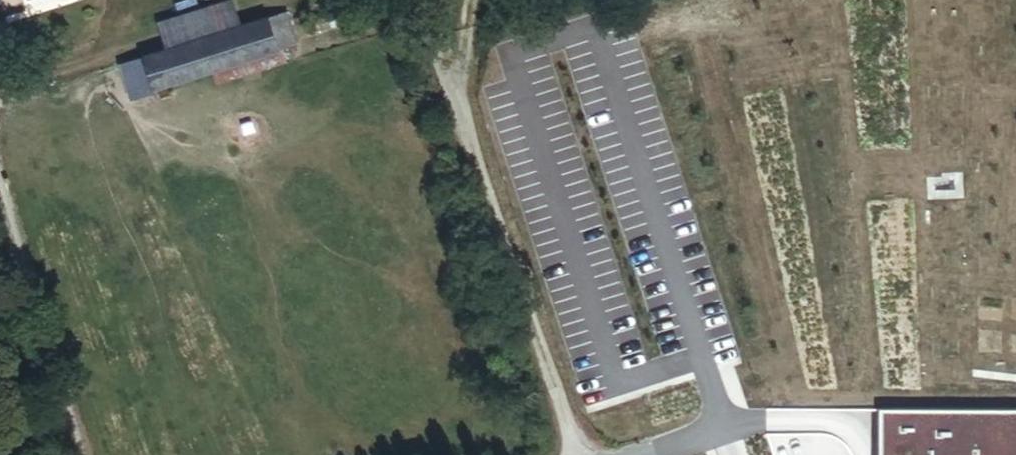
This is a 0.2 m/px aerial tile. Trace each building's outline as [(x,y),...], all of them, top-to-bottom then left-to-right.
[(171,54),(258,30),(250,0),(235,0),(161,20),(171,54)] [(171,54),(142,62),(150,94),(296,53),(287,22),(258,30),(171,54)] [(150,94),(142,62),(122,67),(130,100),(150,94)] [(879,408),(879,454),(1015,454),(1015,409),(879,408)]
